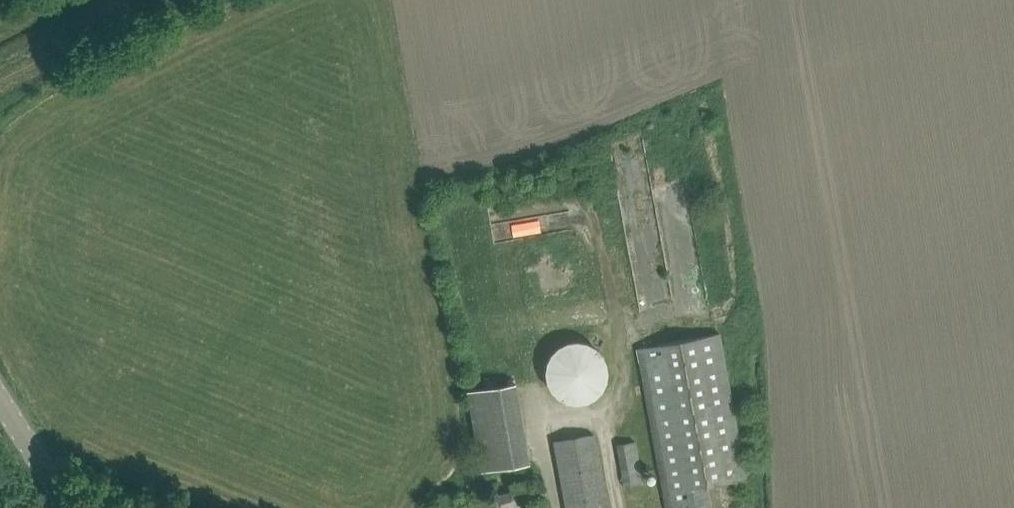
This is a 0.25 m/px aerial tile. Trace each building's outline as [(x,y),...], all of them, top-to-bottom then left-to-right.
[(493,222),(495,238),(525,233),(523,218),(493,222)] [(707,485),(746,478),(719,332),(637,347),(667,507),(711,507),(707,485)] [(552,395),(606,398),(608,344),(555,342),(552,395)] [(481,471),(530,462),(516,382),(467,390),(481,471)] [(594,434),(554,441),(566,507),(607,507),(594,434)] [(616,446),(623,486),(641,483),(633,443),(616,446)]
